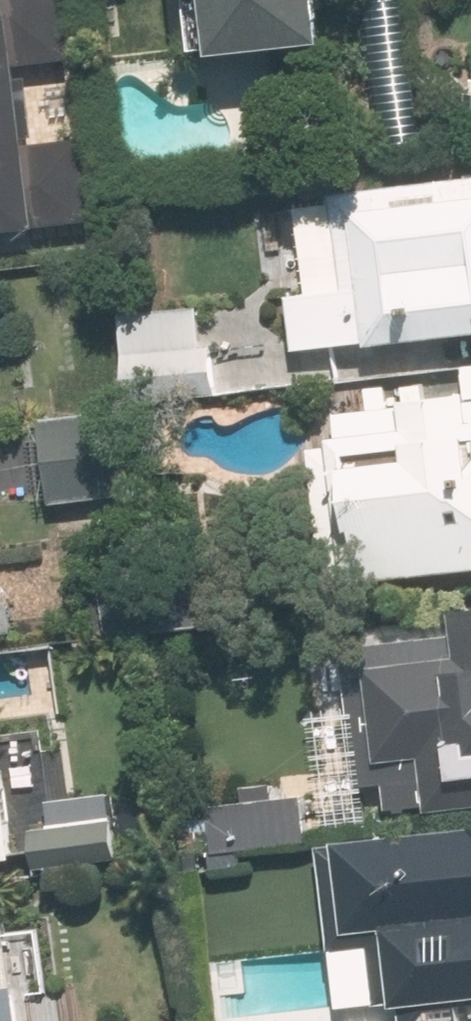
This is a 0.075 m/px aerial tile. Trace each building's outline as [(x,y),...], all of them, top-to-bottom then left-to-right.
[(71,0),(0,0),(0,232),(98,220),(71,0)] [(336,38),(332,0),(190,0),(196,53),(336,38)] [(470,332),(470,174),(300,194),(311,292),(290,294),(296,348),(371,340),(371,343),(470,332)] [(205,343),(202,305),(120,311),(127,399),(220,392),(216,342),(205,343)] [(470,568),(470,364),(465,364),(468,390),(427,395),(425,381),(403,383),(405,403),(387,405),(384,386),(359,389),(361,408),(339,410),(342,434),(333,435),(349,582),(470,568)] [(124,406),(44,415),(54,504),(134,495),(124,406)] [(457,606),(459,631),(355,642),(369,783),(387,782),(390,808),(430,804),(431,809),(470,805),(470,605),(457,606)] [(22,858),(5,725),(0,726),(0,861),(22,858)] [(120,855),(112,791),(48,798),(51,825),(34,827),(38,864),(120,855)] [(307,839),(302,794),(206,805),(212,850),(307,839)] [(318,842),(330,949),(372,945),(379,1005),(399,1002),(401,1020),(470,1020),(470,825),(318,842)] [(12,909),(0,910),(0,1020),(26,1020),(12,909)]
